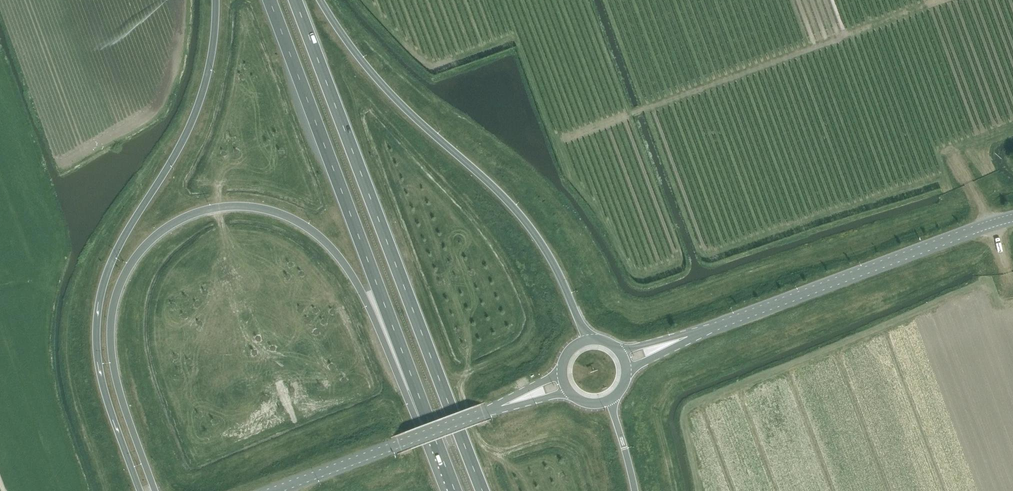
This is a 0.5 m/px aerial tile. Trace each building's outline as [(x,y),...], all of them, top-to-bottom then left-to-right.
[(969,0),(955,0),(958,11),(960,10),(958,4),(969,0)] [(618,96),(620,105),(626,104),(624,95),(618,96)]
